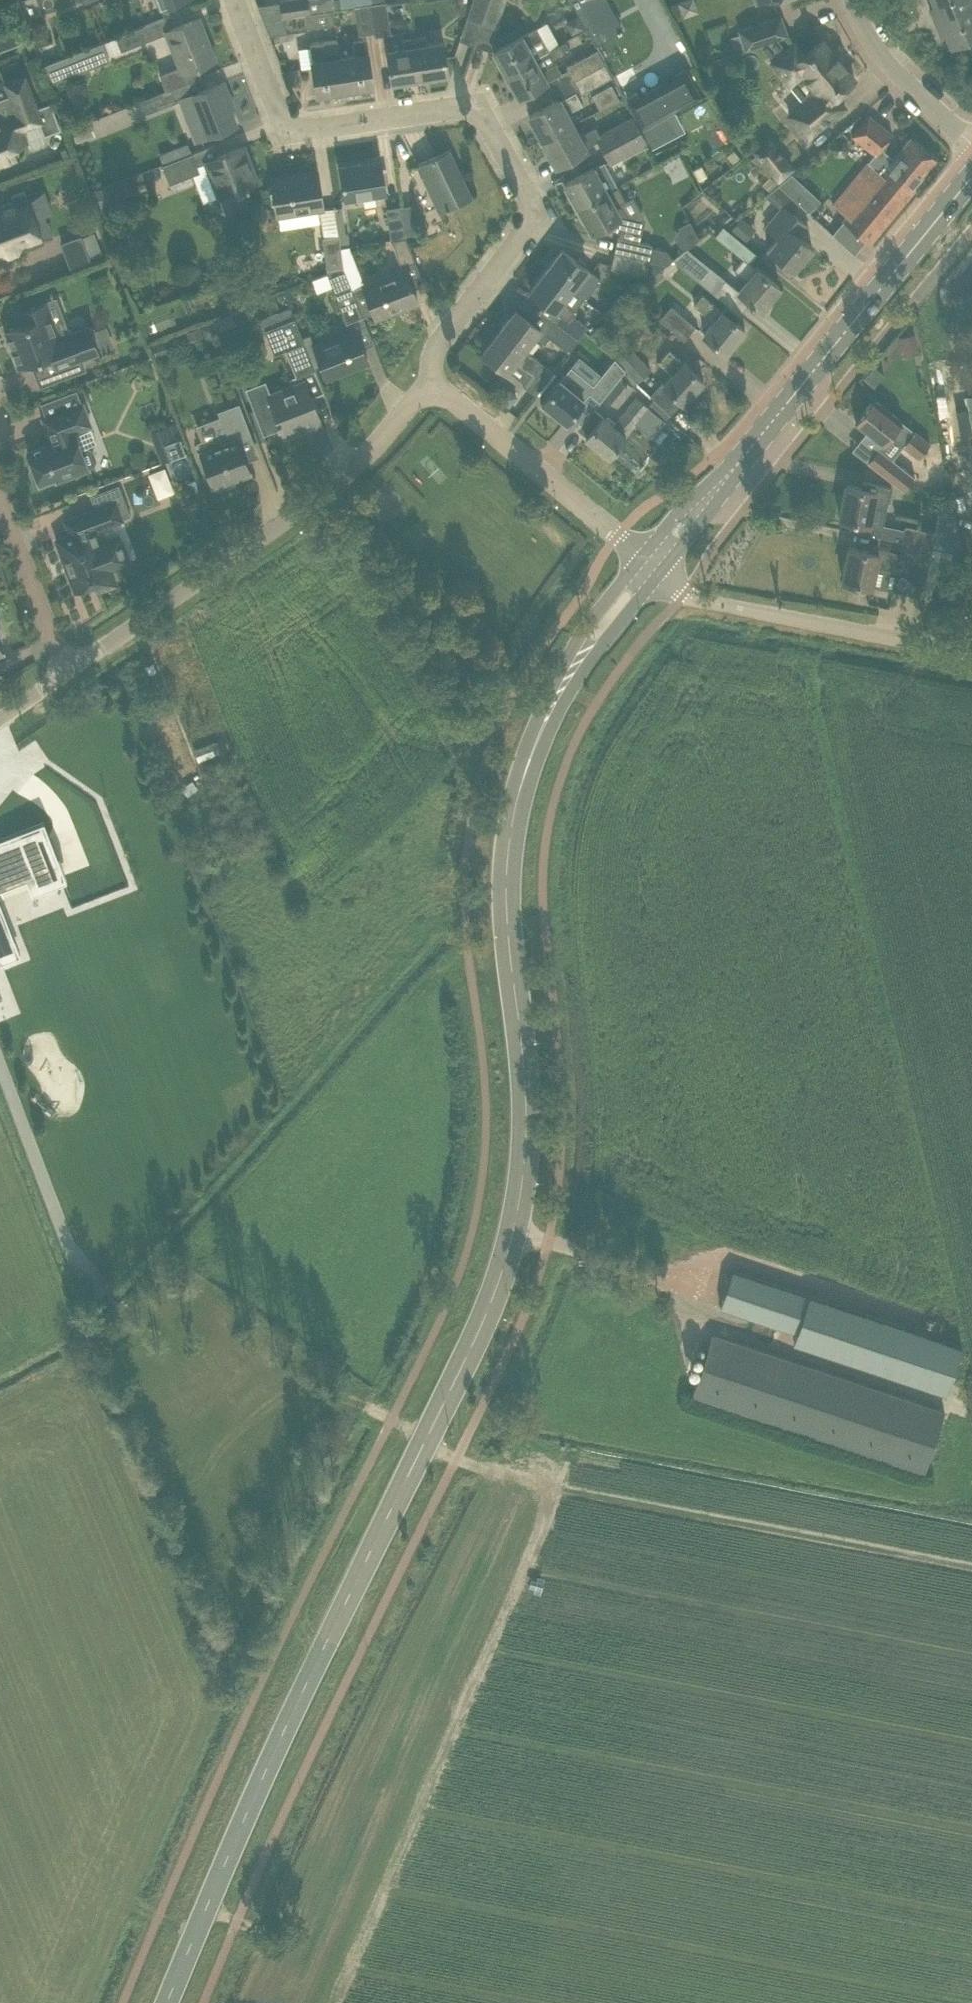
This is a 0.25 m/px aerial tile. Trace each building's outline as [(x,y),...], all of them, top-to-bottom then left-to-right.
[(311,12),(310,3),(309,0),(280,0),(285,16),(311,12)] [(342,6),(341,0),(309,0),(310,3),(311,12),(333,9),(333,7),(342,6)] [(376,30),(374,30),(375,34),(385,33),(392,81),(421,76),(414,34),(404,36),(402,29),(391,30),(386,0),(373,2),(371,3),(376,30)] [(483,21),(490,0),(471,0),(466,16),(483,21)] [(483,21),(476,43),(489,47),(505,0),(490,0),(483,21)] [(595,44),(603,40),(596,26),(614,16),(606,0),(571,0),(595,44)] [(934,21),(971,6),(971,1),(971,0),(932,0),(934,6),(929,8),(934,21)] [(358,32),(374,30),(376,30),(371,3),(354,5),(358,32)] [(934,21),(940,34),(945,32),(951,47),(971,39),(971,6),(934,21)] [(335,22),(333,9),(311,12),(314,26),(335,22)] [(734,52),(759,44),(777,37),(787,34),(780,15),(737,29),(738,32),(729,36),(734,52)] [(166,89),(171,87),(200,75),(196,65),(215,58),(199,16),(164,30),(178,64),(160,71),(166,89)] [(144,25),(116,36),(121,48),(149,37),(144,25)] [(493,50),(506,73),(549,49),(549,48),(537,26),(493,50)] [(425,35),(415,36),(421,76),(447,72),(442,40),(426,43),(425,35)] [(354,54),(341,56),(346,88),(372,84),(365,36),(352,38),(354,54)] [(346,88),(341,56),(340,56),(337,37),(309,42),(317,92),(346,88)] [(777,37),(759,44),(770,58),(767,60),(789,87),(790,86),(802,99),(785,113),(806,138),(830,117),(820,106),(854,78),(822,39),(804,54),(794,42),(786,48),(777,37)] [(549,49),(506,73),(518,95),(561,72),(554,58),(570,50),(565,39),(549,48),(549,49)] [(565,65),(574,80),(605,63),(599,52),(597,48),(565,65)] [(605,63),(574,80),(581,92),(611,75),(605,63)] [(686,69),(627,101),(640,126),(700,94),(686,69)] [(15,155),(12,147),(26,142),(21,131),(38,124),(42,135),(60,129),(50,102),(35,107),(23,76),(6,82),(19,115),(0,122),(0,161),(15,155)] [(226,98),(230,96),(224,80),(178,98),(194,139),(236,123),(226,98)] [(615,84),(594,87),(597,103),(618,100),(615,84)] [(171,87),(166,89),(141,98),(146,112),(176,101),(171,87)] [(529,114),(543,140),(575,122),(569,110),(582,103),(575,89),(529,114)] [(575,122),(543,140),(556,164),(588,146),(587,144),(597,139),(603,151),(604,150),(641,130),(632,113),(599,132),(595,126),(581,133),(575,122)] [(845,213),(841,218),(870,242),(938,158),(910,136),(893,157),(882,148),(894,133),(869,113),(862,120),(848,134),(872,155),(867,160),(867,159),(831,202),(845,213)] [(74,124),(79,139),(96,133),(90,118),(74,124)] [(610,162),(647,142),(641,130),(604,150),(610,162)] [(750,149),(777,181),(795,166),(768,134),(750,149)] [(203,160),(217,197),(220,196),(227,213),(242,207),(236,191),(249,186),(248,184),(258,180),(244,145),(203,160)] [(416,164),(438,212),(473,195),(450,148),(416,164)] [(162,162),(170,180),(200,169),(198,163),(197,163),(192,150),(162,162)] [(339,166),(342,185),(345,200),(386,194),(381,159),(380,159),(380,163),(362,166),(361,162),(339,166)] [(578,206),(609,189),(609,190),(617,185),(604,161),(565,181),(571,192),(567,194),(574,208),(578,206)] [(320,220),(318,209),(323,208),(316,169),(303,171),(303,175),(272,180),(278,215),(279,215),(280,226),(320,220)] [(766,245),(778,255),(794,268),(811,246),(791,229),(800,218),(790,210),(799,200),(778,181),(764,192),(779,205),(764,224),(776,234),(766,245)] [(119,183),(94,190),(99,206),(124,200),(119,183)] [(628,217),(621,203),(626,200),(618,185),(617,185),(609,190),(609,189),(578,206),(574,208),(583,223),(587,221),(592,230),(606,223),(609,228),(620,231),(621,226),(637,229),(639,219),(628,217)] [(0,205),(0,257),(43,241),(24,190),(11,195),(13,200),(0,205)] [(334,199),(339,232),(342,246),(350,245),(348,230),(346,231),(341,198),(334,199)] [(390,237),(391,238),(406,236),(405,232),(406,232),(402,205),(386,207),(390,237)] [(736,287),(738,289),(750,299),(749,301),(752,304),(754,302),(761,308),(779,285),(749,260),(757,251),(722,223),(714,232),(742,255),(733,266),(745,276),(736,287)] [(322,235),(327,273),(343,267),(342,246),(339,232),(322,235)] [(617,234),(613,249),(657,259),(659,246),(651,244),(652,241),(617,234)] [(406,236),(391,238),(400,261),(413,256),(406,238),(406,236)] [(68,263),(87,259),(82,239),(64,244),(68,263)] [(342,246),(343,267),(351,286),(362,315),(374,311),(376,317),(417,301),(412,287),(403,264),(364,280),(362,274),(359,275),(353,260),(352,260),(350,245),(342,246)] [(672,256),(713,290),(725,276),(686,245),(672,256)] [(562,248),(546,269),(572,288),(573,288),(585,296),(599,277),(562,248)] [(657,259),(613,249),(610,265),(645,273),(650,274),(666,261),(657,259)] [(343,267),(327,273),(327,274),(346,322),(362,315),(351,286),(343,267)] [(560,312),(554,320),(577,337),(588,323),(573,312),(576,308),(564,298),(572,288),(546,269),(530,289),(560,312)] [(725,301),(721,307),(702,291),(693,302),(712,317),(701,330),(726,351),(745,328),(736,320),(741,314),(725,301)] [(88,329),(60,339),(54,323),(50,324),(42,304),(47,302),(46,301),(19,311),(24,322),(4,329),(17,365),(51,353),(57,367),(98,352),(88,325),(87,326),(88,329)] [(658,317),(683,337),(695,323),(670,303),(658,317)] [(301,335),(302,334),(295,315),(291,305),(261,315),(274,351),(285,347),(296,373),(315,366),(315,365),(313,365),(301,335)] [(515,308),(500,329),(525,348),(534,336),(542,342),(549,334),(568,348),(577,337),(554,320),(554,321),(539,310),(531,320),(515,308)] [(614,353),(613,355),(626,369),(636,379),(651,366),(628,341),(611,323),(609,320),(601,327),(595,320),(588,326),(598,336),(614,353)] [(200,325),(205,337),(216,334),(211,321),(200,325)] [(310,332),(302,334),(301,335),(313,365),(315,365),(321,362),(325,373),(347,364),(349,368),(367,360),(355,329),(315,344),(310,332)] [(525,348),(500,329),(483,351),(507,370),(515,360),(531,373),(523,384),(535,394),(554,369),(525,348)] [(898,336),(902,356),(918,353),(913,333),(898,336)] [(661,381),(680,399),(682,401),(703,379),(669,347),(657,358),(671,370),(661,381)] [(542,400),(543,401),(541,404),(549,411),(552,408),(566,419),(594,384),(604,392),(603,393),(605,394),(626,369),(613,355),(592,379),(572,363),(542,400)] [(635,379),(636,379),(626,369),(605,394),(617,404),(634,383),(633,383),(635,379)] [(264,378),(245,385),(263,431),(278,425),(280,424),(284,434),(320,420),(304,381),(270,394),(264,378)] [(956,409),(961,439),(971,437),(971,390),(965,391),(967,407),(956,409)] [(651,435),(664,419),(636,396),(613,424),(602,415),(585,436),(608,455),(626,434),(625,433),(635,422),(651,435)] [(901,442),(901,443),(916,455),(928,441),(873,398),(855,421),(882,442),(890,433),(901,442)] [(43,418),(51,441),(27,450),(33,466),(31,467),(30,469),(33,478),(36,479),(38,478),(39,483),(55,477),(57,480),(88,468),(87,465),(93,463),(95,458),(92,450),(87,448),(81,450),(71,423),(87,416),(82,403),(43,418)] [(200,450),(202,456),(200,457),(205,472),(208,471),(213,485),(217,483),(218,487),(234,481),(232,477),(250,471),(237,438),(249,433),(238,403),(219,410),(227,430),(198,441),(201,450),(200,450)] [(148,431),(155,447),(180,436),(173,420),(148,431)] [(867,461),(903,490),(914,476),(878,447),(867,461)] [(936,456),(926,456),(925,485),(936,485),(936,456)] [(148,470),(156,496),(174,491),(166,464),(148,470)] [(886,506),(889,485),(862,480),(861,486),(846,483),(839,516),(851,519),(849,529),(871,534),(876,504),(884,506),(886,506)] [(94,508),(88,510),(95,528),(122,517),(121,516),(130,513),(118,483),(89,494),(94,508)] [(905,523),(901,537),(901,540),(932,547),(932,545),(941,547),(959,551),(958,537),(944,534),(944,532),(905,523)] [(56,538),(75,590),(95,583),(97,590),(116,582),(109,563),(116,560),(109,541),(97,546),(90,528),(72,535),(71,532),(56,538)] [(878,535),(874,550),(849,545),(842,578),(871,584),(876,564),(889,567),(893,547),(901,548),(892,589),(922,595),(932,547),(901,540),(901,537),(879,532),(878,535)] [(27,879),(32,892),(64,880),(42,824),(0,840),(0,890),(27,879)] [(17,954),(0,910),(0,960),(17,954)] [(962,1345),(731,1269),(719,1305),(797,1331),(794,1340),(946,1391),(962,1345)] [(945,1410),(731,1339),(713,1333),(693,1394),(924,1471),(945,1410)]
